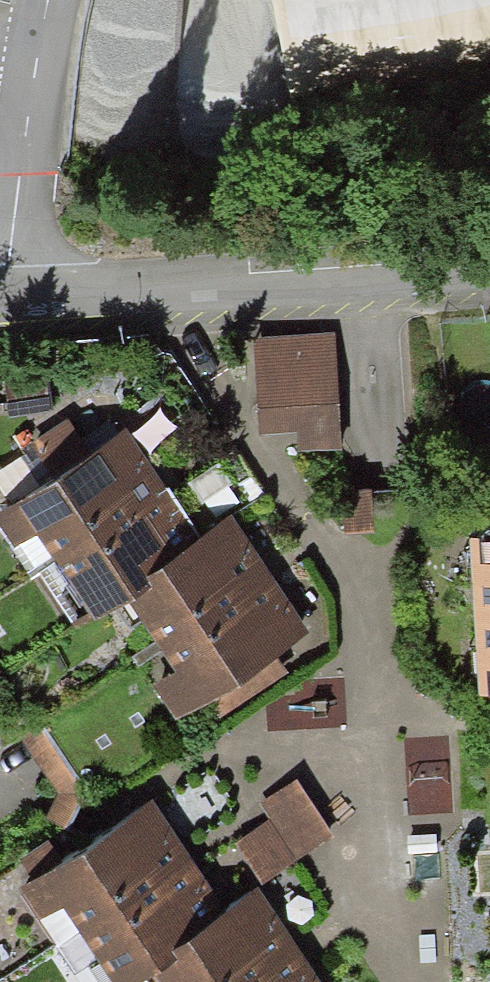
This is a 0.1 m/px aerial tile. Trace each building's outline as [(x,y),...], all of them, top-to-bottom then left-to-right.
[(308,92),(489,54),(489,0),(288,0),(308,92)] [(332,331),(257,336),(263,420),(298,418),(300,447),(339,444),(332,331)] [(47,367),(7,372),(11,410),(51,405),(47,367)] [(71,414),(34,438),(47,457),(0,488),(0,530),(31,577),(43,569),(74,617),(118,588),(150,636),(129,650),(172,715),(203,694),(216,713),(291,664),(275,641),(303,622),(229,510),(200,530),(120,410),(84,434),(71,414)] [(475,514),(483,683),(489,682),(489,513),(475,514)] [(334,833),(298,773),(259,796),(271,817),(240,835),(264,874),(334,833)] [(156,790),(18,879),(85,981),(110,981),(123,973),(129,981),(323,981),(254,877),(225,896),(156,790)]
